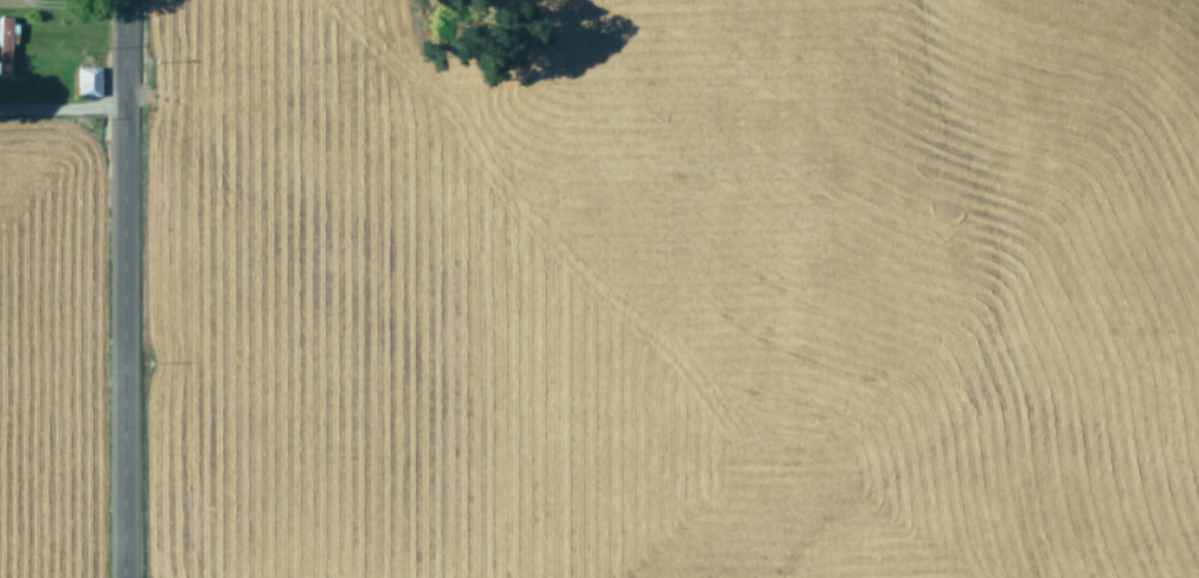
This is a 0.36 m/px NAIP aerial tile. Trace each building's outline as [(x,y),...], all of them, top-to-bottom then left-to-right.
[(6,73),(7,42),(13,43),(13,17),(0,16),(0,73),(6,73)] [(97,95),(97,66),(74,67),(75,95),(97,95)]
